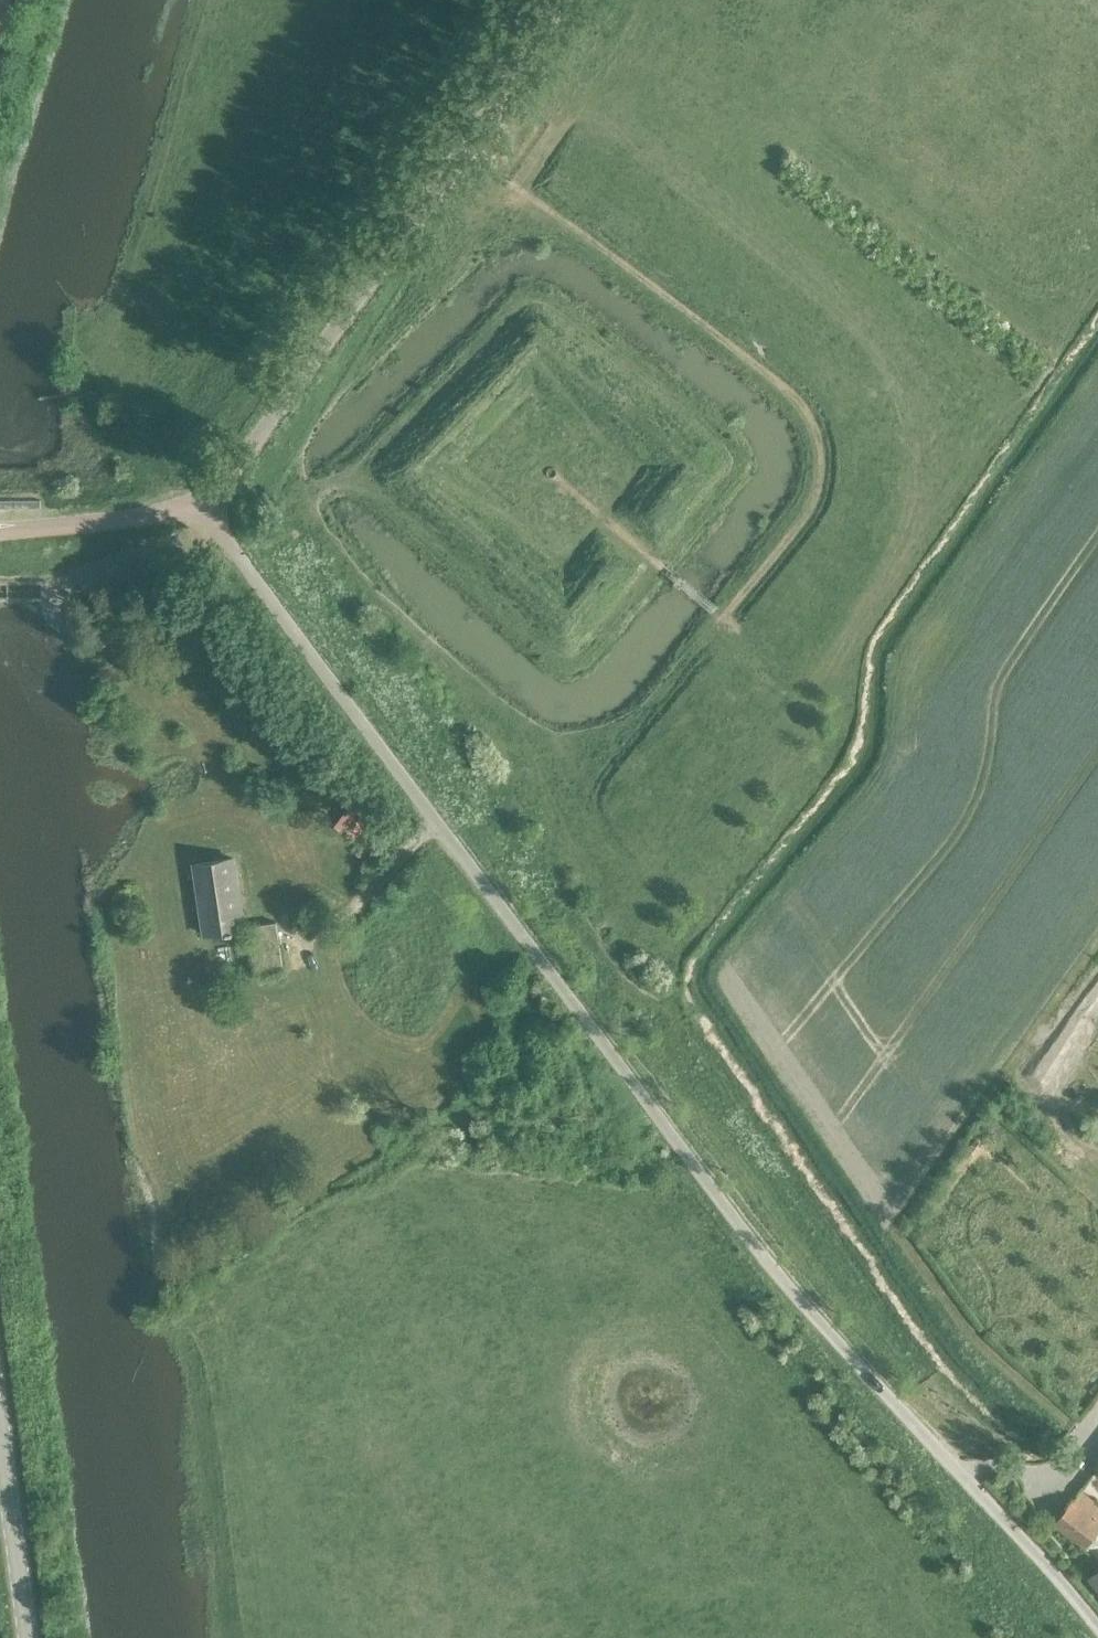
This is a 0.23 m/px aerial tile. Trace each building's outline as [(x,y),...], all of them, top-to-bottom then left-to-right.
[(266,787),(256,793),(260,799),(270,793),(266,787)] [(246,929),(245,927),(234,857),(196,863),(207,935),(246,929)] [(253,926),(253,928),(260,972),(285,968),(278,922),(253,926)] [(1097,1532),(1097,1521),(1071,1500),(1054,1522),(1086,1547),(1097,1532)]
